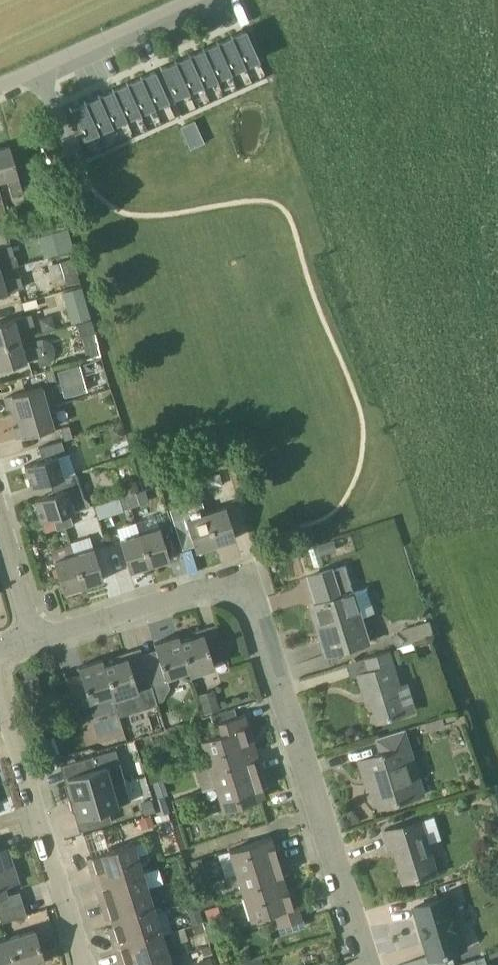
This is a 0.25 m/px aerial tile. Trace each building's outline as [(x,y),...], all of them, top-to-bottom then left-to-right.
[(231,35),(245,66),(246,66),(245,65),(258,59),(245,30),(232,36),(232,35),(231,35)] [(244,67),(245,66),(231,35),(230,36),(231,37),(218,42),(218,41),(217,42),(231,73),(232,72),(231,72),(244,66),(244,67)] [(204,48),(203,48),(217,79),(218,79),(217,78),(230,72),(230,73),(231,73),(217,42),(216,42),(217,43),(204,49),(204,48)] [(216,79),(217,79),(203,48),(202,48),(203,49),(190,55),(190,54),(189,54),(203,85),(204,85),(203,84),(216,78),(216,79)] [(176,60),(175,61),(189,92),(190,91),(189,90),(202,85),(202,86),(203,85),(189,54),(188,55),(189,56),(176,61),(176,60)] [(188,92),(189,92),(175,61),(174,61),(175,62),(170,64),(162,68),(161,67),(160,68),(174,99),(174,98),(175,98),(175,97),(188,91),(188,92)] [(155,106),(168,100),(155,71),(145,75),(142,77),(141,76),(155,107),(155,106)] [(154,108),(155,107),(141,76),(140,77),(128,83),(127,82),(127,83),(141,114),(141,113),(141,112),(153,107),(154,108)] [(140,114),(141,114),(127,83),(126,83),(126,84),(114,89),(113,89),(127,120),(127,119),(139,113),(140,114)] [(126,120),(127,120),(113,89),(112,89),(112,90),(100,96),(99,95),(113,126),(113,125),(125,119),(126,120)] [(85,101),(99,132),(99,131),(111,126),(112,126),(113,126),(99,95),(98,95),(98,96),(86,102),(85,101)] [(99,132),(85,101),(84,102),(84,103),(71,109),(71,108),(69,108),(83,139),(85,139),(84,138),(97,132),(98,133),(99,132)] [(186,125),(180,127),(190,149),(205,143),(195,121),(186,125)] [(6,178),(11,195),(22,192),(16,169),(9,146),(0,148),(0,180),(6,178)] [(52,193),(35,197),(40,216),(46,214),(48,219),(59,216),(52,193)] [(48,219),(36,222),(40,236),(68,228),(64,214),(59,216),(48,219)] [(14,229),(4,232),(8,245),(11,244),(9,239),(16,237),(14,229)] [(66,229),(37,237),(43,258),(72,250),(66,229)] [(14,255),(11,244),(8,245),(4,232),(0,233),(0,259),(14,255)] [(80,281),(73,258),(61,262),(65,277),(67,285),(80,281)] [(23,287),(20,276),(3,281),(0,272),(0,294),(23,287)] [(81,289),(65,293),(73,320),(89,316),(81,289)] [(34,325),(31,314),(7,321),(0,323),(0,346),(20,340),(17,330),(34,325)] [(92,331),(80,334),(84,348),(96,344),(92,331)] [(40,345),(23,350),(20,340),(0,346),(0,369),(20,363),(43,356),(40,345)] [(79,365),(58,371),(65,397),(87,390),(79,365)] [(53,368),(45,370),(48,383),(56,381),(53,368)] [(47,407),(41,386),(4,397),(8,408),(14,406),(17,416),(47,407)] [(47,407),(17,416),(20,425),(13,427),(16,438),(53,427),(47,407)] [(69,424),(60,427),(64,439),(73,437),(69,424)] [(121,424),(109,427),(113,440),(124,436),(121,424)] [(57,456),(65,453),(61,440),(39,447),(43,460),(25,465),(31,487),(49,481),(49,480),(63,476),(57,456)] [(201,471),(193,474),(197,486),(205,483),(201,471)] [(63,476),(49,480),(49,481),(53,493),(35,499),(38,508),(35,508),(38,518),(41,517),(42,520),(61,514),(69,512),(90,506),(89,502),(82,495),(83,495),(76,472),(63,476)] [(197,486),(193,474),(185,476),(189,488),(197,486)] [(120,486),(123,496),(127,494),(135,492),(139,491),(136,480),(120,486)] [(135,492),(127,494),(131,507),(139,505),(135,492)] [(131,507),(127,494),(123,496),(119,497),(123,509),(131,507)] [(96,514),(107,510),(104,502),(94,506),(96,514)] [(225,506),(205,512),(215,544),(235,538),(225,506)] [(73,525),(69,512),(61,514),(65,527),(73,525)] [(205,512),(185,519),(195,550),(215,544),(205,512)] [(53,517),(56,530),(65,527),(61,514),(53,517)] [(42,520),(42,521),(45,532),(46,533),(56,530),(53,517),(42,520)] [(139,533),(149,565),(169,558),(160,527),(139,533)] [(139,533),(119,539),(129,571),(149,565),(139,533)] [(334,541),(333,541),(323,544),(319,545),(321,554),(336,549),(334,541)] [(50,548),(53,560),(63,592),(83,585),(73,554),(70,542),(50,548)] [(103,579),(93,547),(73,554),(83,585),(103,579)] [(321,638),(327,655),(369,642),(345,566),(309,577),(328,636),(321,638)] [(178,636),(190,674),(214,667),(212,661),(226,657),(227,663),(229,662),(216,624),(215,624),(217,630),(180,641),(179,635),(178,636)] [(394,643),(398,647),(399,647),(406,640),(405,639),(397,632),(391,640),(394,643)] [(154,643),(158,655),(144,659),(140,647),(139,648),(141,653),(152,686),(167,681),(165,675),(187,668),(189,675),(190,674),(178,636),(154,643)] [(395,664),(390,650),(365,657),(366,658),(347,663),(351,677),(358,675),(364,692),(368,691),(378,721),(417,709),(409,681),(401,684),(395,664)] [(152,686),(141,653),(104,665),(102,659),(101,660),(103,665),(113,698),(118,714),(156,702),(151,686),(152,686)] [(78,667),(81,679),(68,683),(64,671),(63,671),(75,710),(90,706),(93,714),(115,707),(112,699),(113,698),(103,665),(101,660),(78,667)] [(214,689),(198,694),(204,715),(220,710),(214,689)] [(444,717),(427,722),(430,731),(447,726),(444,717)] [(247,741),(253,740),(248,724),(200,739),(207,763),(208,763),(250,750),(247,741)] [(425,793),(406,733),(404,728),(377,737),(382,752),(359,759),(365,777),(371,775),(381,807),(425,793)] [(215,786),(263,771),(258,757),(253,759),(250,750),(208,763),(207,763),(195,767),(202,790),(215,786)] [(119,762),(106,765),(96,768),(92,755),(60,765),(60,766),(63,765),(68,782),(64,784),(68,798),(125,782),(119,762)] [(262,787),(267,785),(263,771),(215,786),(222,810),(265,796),(262,787)] [(79,831),(111,821),(108,808),(130,802),(124,783),(125,782),(68,798),(72,812),(77,811),(82,828),(78,829),(79,831)] [(170,812),(165,796),(154,800),(159,816),(170,812)] [(144,814),(155,810),(151,798),(140,801),(144,814)] [(155,826),(151,814),(138,818),(142,830),(155,826)] [(421,819),(400,826),(383,831),(388,849),(394,847),(405,881),(418,877),(419,879),(438,873),(421,819)] [(236,873),(283,858),(279,844),(274,846),(271,836),(228,849),(229,850),(218,854),(225,876),(236,873)] [(141,866),(133,842),(86,857),(91,872),(96,870),(99,880),(141,866)] [(13,864),(8,847),(0,849),(0,868),(13,864)] [(199,885),(209,881),(201,858),(191,861),(199,885)] [(243,896),(285,883),(283,874),(288,872),(283,858),(236,873),(243,896)] [(7,894),(5,885),(19,881),(13,864),(0,868),(0,896),(7,894)] [(141,866),(99,880),(102,888),(96,889),(101,904),(148,889),(141,866)] [(293,890),(288,891),(285,883),(243,896),(250,920),(275,912),(279,926),(302,919),(293,890)] [(101,904),(105,918),(110,916),(113,924),(108,926),(108,927),(155,912),(148,889),(101,904)] [(205,907),(215,904),(212,893),(202,895),(205,907)] [(430,959),(457,950),(467,947),(451,895),(437,900),(414,907),(430,959)] [(27,914),(23,902),(22,902),(0,909),(0,913),(3,922),(27,914)] [(221,905),(205,910),(209,924),(225,919),(221,905)] [(203,921),(200,911),(199,910),(188,913),(192,925),(203,921)] [(108,927),(112,941),(117,939),(120,947),(120,948),(162,935),(155,912),(108,927)] [(195,935),(206,932),(203,922),(192,926),(195,935)] [(34,930),(7,938),(16,964),(35,964),(44,962),(34,930)] [(115,949),(120,964),(146,964),(169,958),(162,935),(120,948),(120,947),(115,949)] [(7,938),(0,940),(0,964),(16,964),(7,938)] [(203,956),(213,953),(210,945),(201,948),(203,956)] [(447,955),(449,964),(456,962),(453,953),(447,955)]
